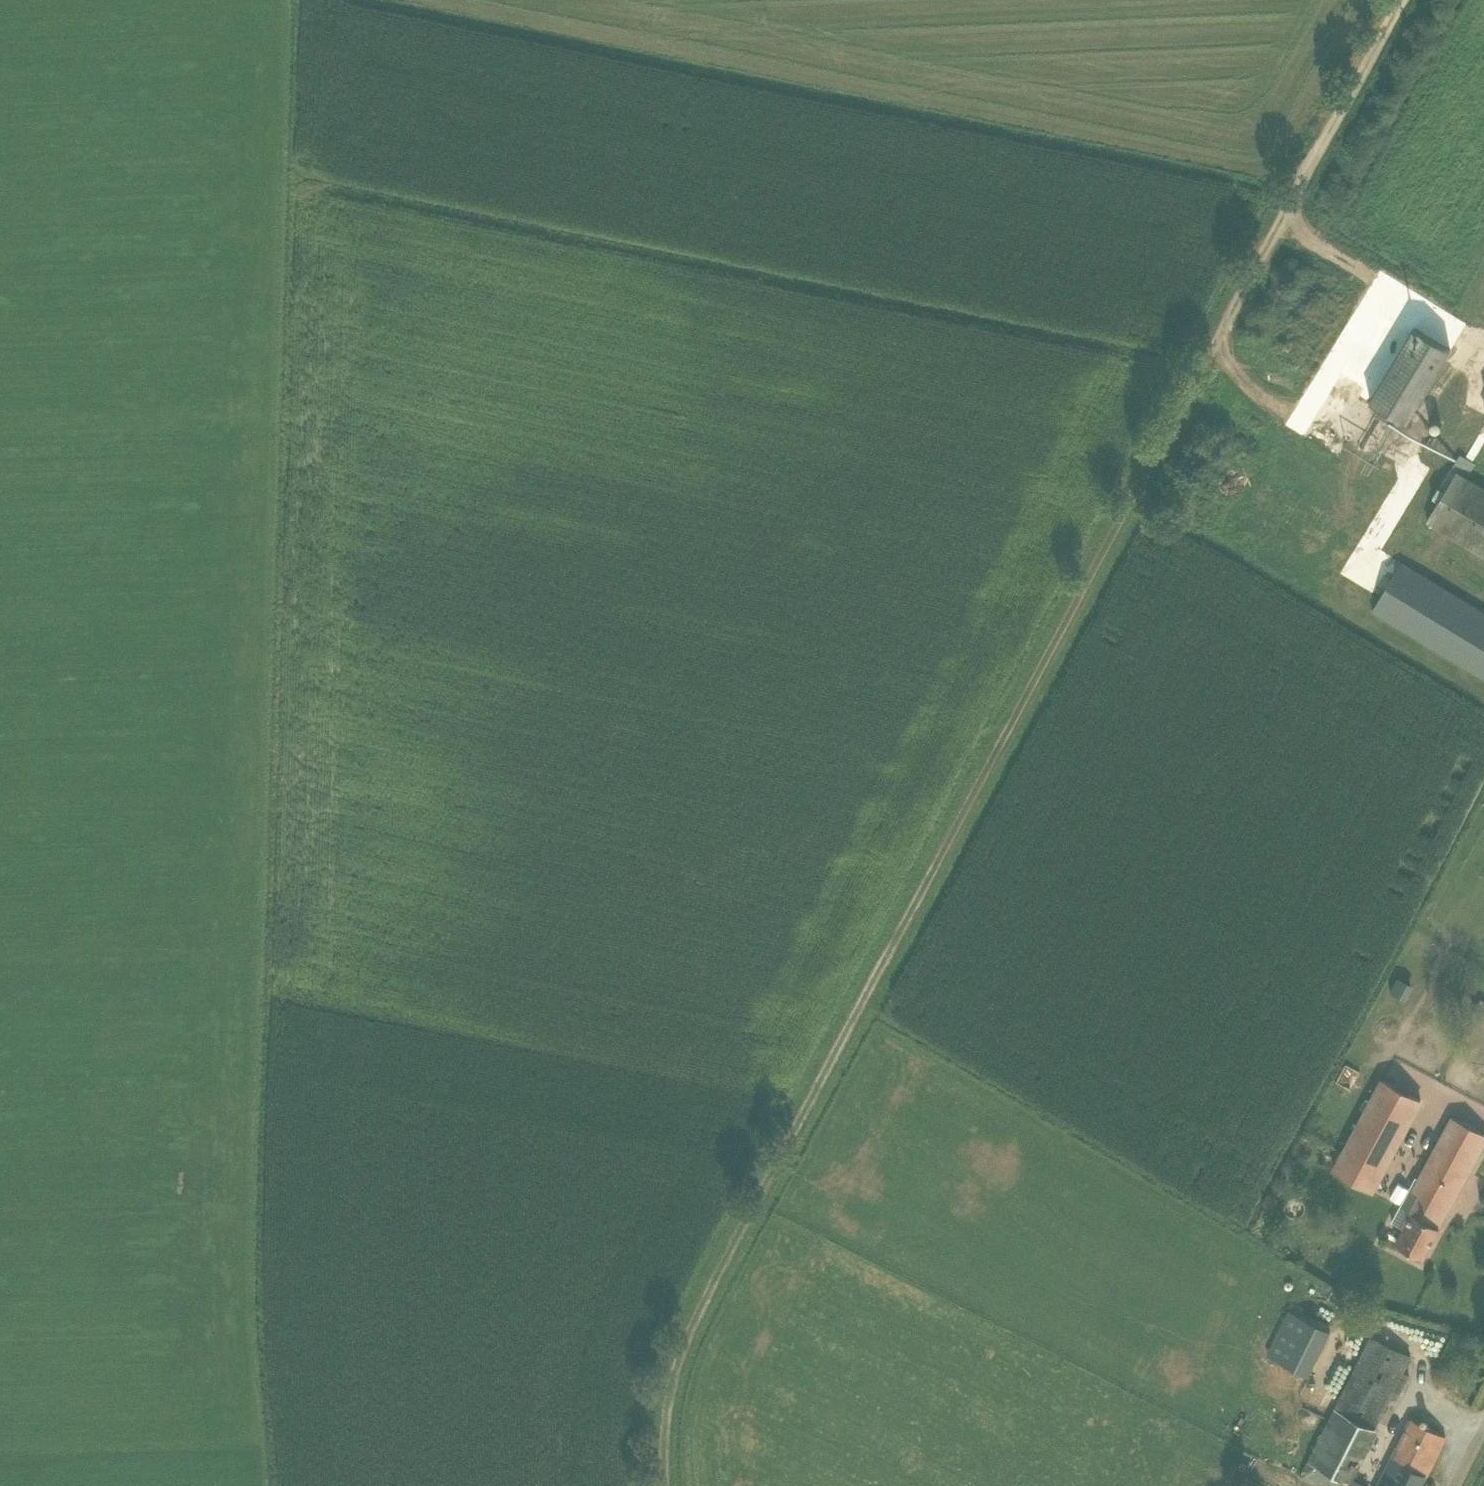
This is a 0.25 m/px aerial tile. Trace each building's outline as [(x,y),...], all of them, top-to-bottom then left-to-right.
[(1406,422),(1450,349),(1413,327),(1369,400),(1406,422)] [(1456,471),(1426,519),(1483,554),(1483,489),(1456,471)] [(1401,561),(1372,609),(1483,677),(1483,612),(1401,561)] [(1334,1170),(1372,1190),(1421,1099),(1384,1078),(1334,1170)] [(1397,1242),(1424,1256),(1483,1144),(1483,1132),(1452,1115),(1412,1188),(1424,1195),(1414,1212),(1406,1207),(1400,1217),(1408,1222),(1397,1242)] [(1314,1374),(1335,1327),(1289,1307),(1269,1353),(1314,1374)] [(1413,1355),(1374,1335),(1300,1477),(1318,1485),(1358,1485),(1348,1481),(1394,1391),(1400,1394),(1410,1373),(1405,1371),(1413,1355)] [(1376,1485),(1421,1485),(1446,1435),(1410,1418),(1376,1485)]
